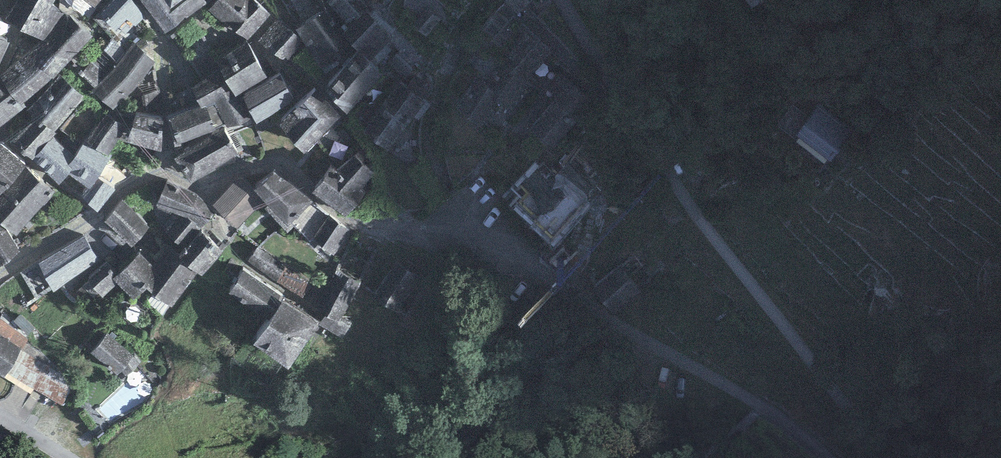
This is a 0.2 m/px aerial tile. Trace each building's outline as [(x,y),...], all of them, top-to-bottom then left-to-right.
[(56,0),(18,0),(5,22),(43,40),(48,36),(65,14),(53,5),(56,0)] [(95,9),(102,0),(84,0),(95,9)] [(145,16),(132,0),(113,0),(95,19),(116,43),(145,16)] [(164,23),(200,0),(148,0),(164,23)] [(254,0),(216,0),(212,5),(226,16),(229,14),(249,32),(267,11),(254,0)] [(360,0),(329,0),(324,5),(348,32),(371,12),(360,0)] [(442,19),(429,8),(414,26),(426,37),(442,19)] [(72,58),(92,37),(65,14),(48,36),(72,58)] [(339,50),(318,15),(295,29),(317,64),(339,50)] [(399,38),(380,17),(351,46),(355,50),(375,67),(399,38)] [(300,40),(277,21),(258,41),(283,59),(300,40)] [(52,78),(53,79),(72,58),(48,36),(43,40),(0,76),(0,83),(22,103),(52,78)] [(554,57),(525,36),(490,85),(478,76),(456,103),(481,121),(497,103),(509,112),(529,88),(525,86),(554,57)] [(267,77),(247,41),(226,56),(230,65),(220,71),(227,84),(235,97),(237,95),(267,77)] [(137,87),(155,62),(134,44),(116,68),(137,87)] [(355,50),(323,90),(347,114),(380,71),(375,67),(355,50)] [(113,109),(137,87),(116,68),(93,90),(113,109)] [(199,106),(168,119),(178,144),(216,130),(215,129),(224,125),(226,128),(251,119),(237,95),(235,97),(227,84),(220,71),(190,88),(199,106)] [(240,96),(257,124),(297,101),(281,73),(240,96)] [(1,135),(33,160),(54,138),(52,136),(83,97),(60,75),(37,101),(1,135)] [(555,96),(532,123),(557,144),(593,98),(561,78),(551,90),(555,96)] [(402,80),(367,123),(390,142),(424,98),(402,80)] [(26,106),(22,103),(0,83),(0,128),(26,106)] [(159,110),(158,91),(144,95),(145,110),(159,110)] [(293,145),(304,154),(342,116),(316,91),(280,124),(295,144),(293,145)] [(797,135),(802,130),(830,152),(848,130),(820,107),(811,119),(793,104),(780,121),(797,135)] [(84,144),(108,157),(109,154),(126,127),(106,114),(84,144)] [(137,114),(128,142),(162,151),(163,116),(137,114)] [(98,178),(112,156),(109,154),(108,157),(84,144),(61,130),(54,138),(33,160),(60,185),(98,212),(115,189),(98,178)] [(223,130),(174,159),(190,186),(238,155),(223,130)] [(0,145),(0,195),(26,166),(1,144),(0,145)] [(540,153),(512,183),(520,191),(513,199),(552,236),(588,199),(540,153)] [(362,189),(374,173),(355,155),(336,169),(330,165),(312,193),(345,216),(366,192),(362,189)] [(55,192),(26,166),(0,195),(0,224),(2,226),(6,229),(17,236),(55,192)] [(264,208),(288,232),(313,201),(275,173),(254,190),(263,200),(268,206),(264,208)] [(213,205),(237,229),(263,200),(254,190),(239,177),(213,205)] [(166,182),(157,205),(175,212),(188,217),(192,220),(200,227),(215,213),(198,195),(166,182)] [(105,222),(132,247),(150,228),(122,203),(105,222)] [(175,212),(156,233),(165,244),(169,248),(192,220),(188,217),(175,212)] [(333,255),(349,232),(329,219),(313,241),(333,255)] [(197,273),(202,276),(222,252),(200,227),(192,220),(169,248),(179,258),(197,273)] [(19,252),(6,229),(2,226),(0,228),(0,267),(19,252)] [(85,237),(38,264),(54,292),(100,261),(85,237)] [(171,307),(197,273),(179,258),(169,248),(165,244),(148,262),(139,253),(119,274),(113,278),(117,284),(135,299),(146,289),(159,301),(171,307)] [(654,286),(634,258),(594,286),(614,314),(654,286)] [(421,277),(401,261),(377,293),(398,308),(421,277)] [(87,282),(103,297),(117,284),(113,278),(119,274),(107,262),(87,282)] [(228,294),(265,320),(280,297),(244,271),(228,294)] [(340,317),(360,282),(342,272),(319,313),(324,316),(319,325),(344,339),(352,324),(340,317)] [(284,302),(254,345),(288,369),(319,323),(284,302)] [(0,319),(0,334),(21,349),(28,339),(0,319)] [(5,378),(21,349),(0,334),(0,375),(5,378)] [(91,353),(117,375),(123,371),(127,378),(139,363),(107,334),(91,353)] [(34,389),(65,406),(71,382),(21,349),(5,378),(31,393),(34,389)]
